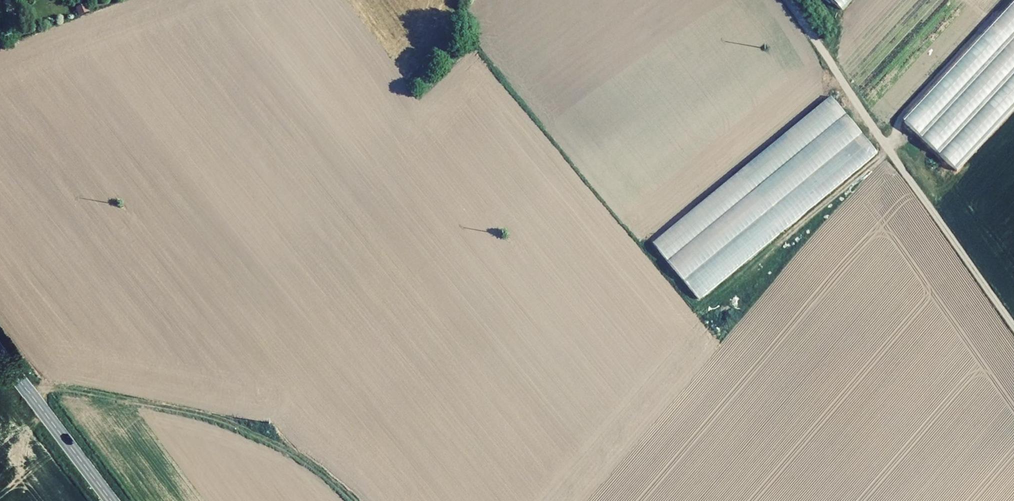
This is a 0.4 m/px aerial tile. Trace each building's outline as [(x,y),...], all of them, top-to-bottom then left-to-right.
[(842,9),(850,0),(832,0),(842,9)] [(955,169),(1013,103),(1013,73),(988,102),(986,86),(980,87),(977,84),(978,90),(963,92),(955,101),(956,110),(955,111),(957,112),(952,118),(952,115),(934,118),(932,106),(940,97),(938,97),(938,90),(930,91),(902,122),(955,169)] [(718,271),(706,278),(708,280),(702,283),(705,288),(722,277),(718,271)]
